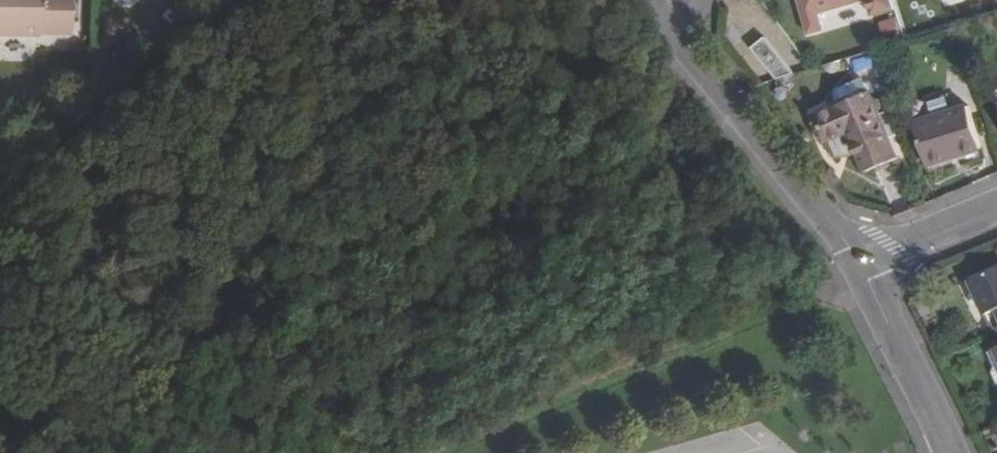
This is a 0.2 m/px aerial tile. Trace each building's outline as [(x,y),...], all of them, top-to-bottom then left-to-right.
[(42,42),(42,38),(71,38),(70,31),(71,11),(78,11),(79,0),(0,0),(0,42),(42,42)] [(808,36),(824,32),(819,16),(868,1),(873,18),(896,11),(892,0),(797,0),(808,36)] [(898,17),(880,22),(885,37),(903,31),(898,17)] [(753,47),(780,83),(795,71),(768,35),(753,47)] [(840,109),(871,95),(864,76),(828,90),(836,108),(839,107),(840,109)] [(836,108),(821,114),(833,141),(850,135),(859,155),(866,173),(899,158),(871,95),(840,109),(839,107),(836,108)] [(968,107),(915,124),(929,166),(981,150),(968,107)] [(850,135),(833,141),(839,156),(859,155),(850,135)] [(971,280),(986,314),(996,310),(996,268),(971,280)]
